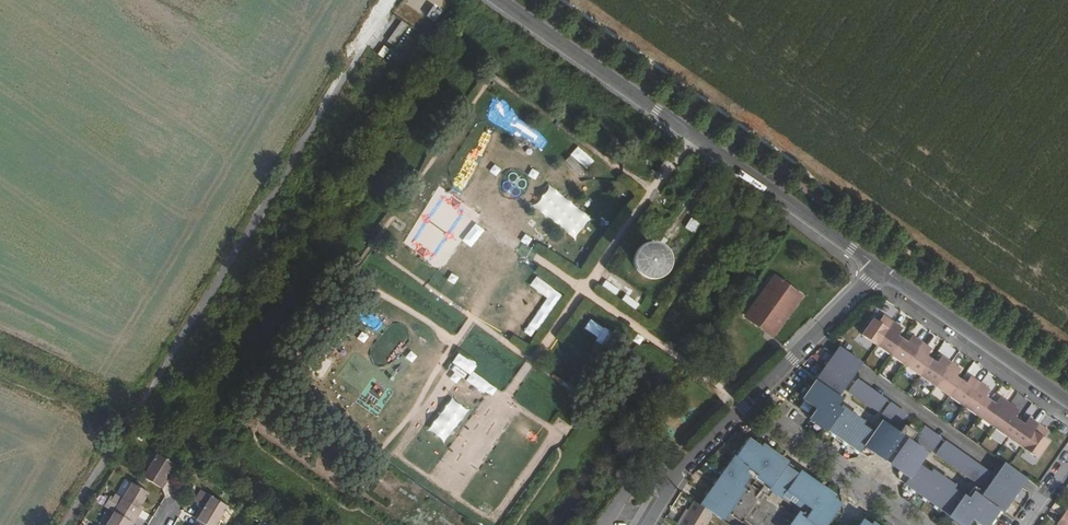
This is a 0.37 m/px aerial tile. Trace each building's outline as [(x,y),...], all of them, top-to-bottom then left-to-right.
[(433,8),(428,17),(435,22),(441,14),(433,8)] [(394,45),(408,24),(402,20),(387,41),(394,45)] [(389,49),(384,45),(378,54),(383,58),(389,49)] [(653,207),(647,215),(661,224),(667,216),(653,207)] [(449,211),(434,234),(474,259),(490,233),(485,230),(483,232),(449,211)] [(695,233),(700,222),(689,218),(685,229),(695,233)] [(693,243),(688,249),(694,254),(699,247),(693,243)] [(645,250),(640,251),(635,255),(633,259),(632,265),(633,270),(637,274),(641,277),(646,278),(652,276),(656,274),(659,269),(660,264),(658,258),(656,254),(651,251),(645,250)] [(775,276),(760,297),(765,300),(779,280),(775,276)] [(760,297),(747,315),(772,334),(785,315),(785,316),(800,295),(779,280),(765,300),(760,297)] [(870,314),(858,331),(874,342),(890,318),(880,312),(876,318),(870,314)] [(890,318),(874,342),(888,352),(900,335),(896,332),(900,326),(890,318)] [(900,335),(888,352),(903,363),(920,340),(910,333),(905,339),(900,335)] [(522,350),(526,344),(512,336),(509,341),(522,350)] [(920,340),(903,363),(918,373),(930,356),(925,353),(930,347),(920,340)] [(810,385),(812,386),(801,403),(813,411),(807,420),(862,458),(869,458),(876,448),(877,448),(876,447),(875,442),(875,441),(874,441),(873,441),(857,430),(859,428),(837,414),(826,406),(833,395),(849,371),(856,362),(835,348),(829,357),(810,385)] [(930,356),(918,373),(933,384),(949,360),(939,353),(934,359),(930,356)] [(949,360),(933,384),(947,394),(959,377),(955,374),(959,367),(949,360)] [(959,377),(947,394),(962,405),(979,381),(968,374),(964,380),(959,377)] [(979,381),(962,405),(977,415),(989,398),(985,395),(989,389),(979,381)] [(850,382),(842,394),(872,414),(880,402),(850,382)] [(833,395),(826,406),(837,414),(845,403),(833,395)] [(989,398),(977,415),(992,425),(1008,402),(998,395),(993,401),(989,398)] [(1008,402),(992,425),(1006,436),(1019,419),(1014,416),(1019,409),(1008,402)] [(883,405),(875,417),(893,430),(902,417),(883,405)] [(1019,419),(1006,436),(1021,446),(1038,423),(1027,416),(1023,422),(1019,419)] [(1038,423),(1021,446),(1036,457),(1048,440),(1043,436),(1048,430),(1038,423)] [(918,429),(910,441),(927,453),(935,441),(918,429)] [(744,442),(705,499),(725,513),(740,490),(737,488),(745,477),(744,476),(744,475),(741,472),(744,469),(747,471),(748,470),(755,475),(753,478),(768,488),(782,469),(744,442)] [(932,456),(979,489),(987,477),(940,444),(932,456)] [(157,453),(144,475),(160,486),(166,476),(174,463),(157,453)] [(959,524),(966,524),(970,519),(978,524),(984,524),(993,511),(1000,515),(1018,489),(1024,480),(1004,466),(998,475),(982,497),(975,509),(964,502),(961,499),(960,501),(948,493),(949,491),(926,475),(925,476),(924,476),(907,465),(902,466),(895,475),(897,482),(957,523),(959,524)] [(782,469),(768,488),(780,496),(793,477),(782,469)] [(166,476),(160,486),(164,487),(169,478),(166,476)] [(780,496),(806,514),(804,518),(799,514),(791,524),(821,524),(835,506),(793,477),(780,496)] [(725,513),(741,524),(743,521),(749,524),(791,524),(799,514),(748,479),(740,490),(725,513)] [(112,501),(119,505),(135,515),(141,506),(149,493),(132,483),(123,499),(116,495),(112,501)] [(972,490),(964,502),(975,509),(982,497),(972,490)] [(203,509),(210,496),(201,491),(195,502),(199,504),(198,506),(203,509)] [(197,519),(200,521),(206,524),(216,524),(227,507),(210,496),(203,509),(202,510),(197,519)] [(678,524),(705,524),(712,515),(699,506),(694,503),(678,524)] [(106,524),(129,524),(135,515),(119,505),(106,524)] [(141,506),(135,515),(138,517),(144,507),(141,506)] [(200,508),(194,517),(197,519),(202,510),(203,509),(200,508)] [(129,524),(130,524),(133,524),(138,517),(135,515),(129,524)]
